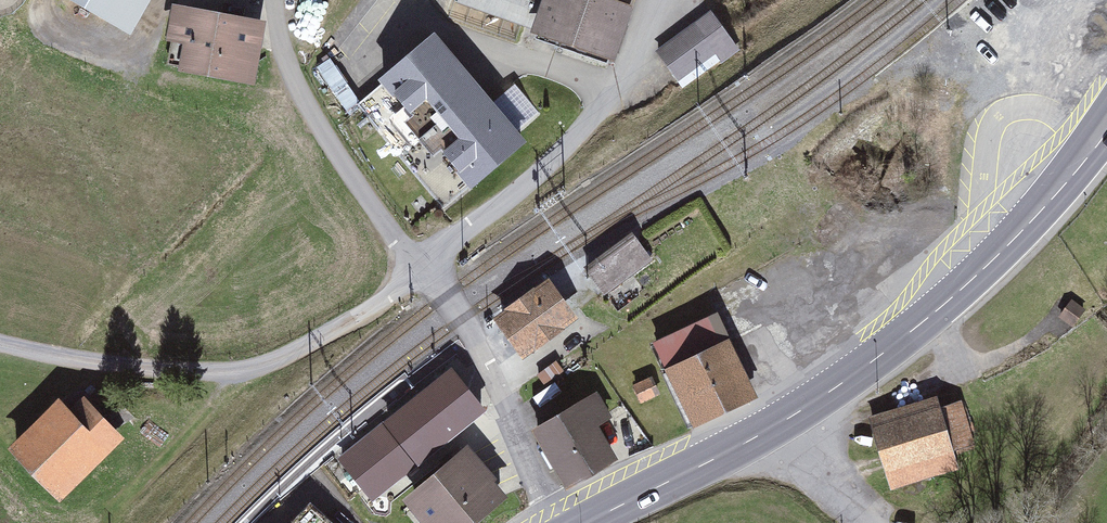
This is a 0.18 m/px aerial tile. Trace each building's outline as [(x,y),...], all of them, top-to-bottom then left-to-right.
[(456,3),(532,29),(531,32),(611,60),(632,0),(457,0),(456,3)] [(267,21),(172,4),(165,41),(183,44),(178,72),(255,86),(267,21)] [(711,10),(655,51),(683,89),(739,48),(711,10)] [(527,142),(434,32),(377,80),(407,115),(426,99),(459,138),(441,153),(470,189),(527,142)] [(632,233),(584,268),(605,296),(653,260),(632,233)] [(522,306),(498,322),(523,357),(570,325),(545,290),(522,306)] [(653,343),(693,428),(758,398),(718,312),(653,343)] [(487,411),(452,367),(382,423),(417,467),(487,411)] [(658,392),(652,379),(635,386),(641,399),(658,392)] [(75,389),(10,451),(58,501),(123,439),(75,389)] [(531,431),(566,490),(619,459),(599,426),(613,418),(597,391),(531,431)] [(937,396),(868,417),(891,491),(960,470),(937,396)] [(382,423),(337,459),(372,503),(417,467),(382,423)] [(402,500),(421,522),(479,522),(511,496),(468,444),(402,500)] [(309,504),(291,522),(330,522),(309,504)]
